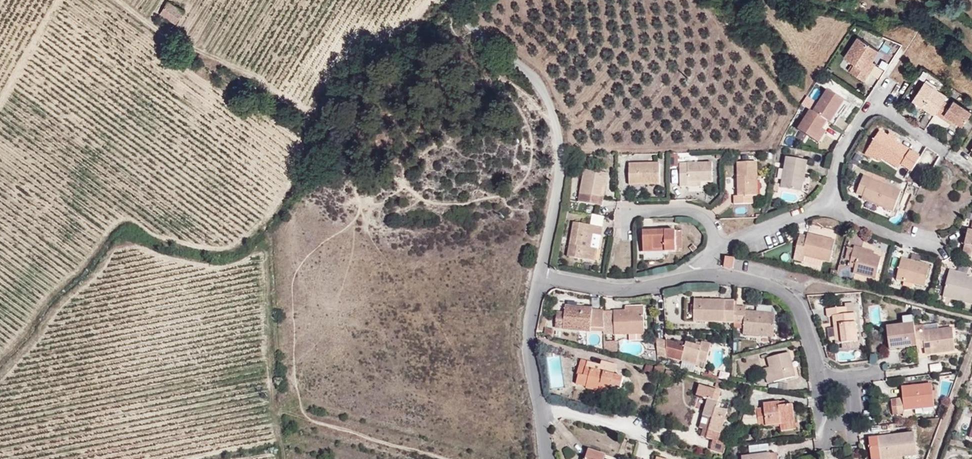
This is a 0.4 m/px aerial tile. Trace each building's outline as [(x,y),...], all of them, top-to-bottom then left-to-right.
[(183,12),(167,1),(158,14),(174,25),(183,12)] [(865,58),(871,48),(848,33),(836,54),(848,62),(843,69),(859,79),(864,72),(859,69),(865,58)] [(864,72),(870,61),(865,58),(859,69),(864,72)] [(940,96),(942,92),(916,78),(904,98),(929,113),(930,110),(940,96)] [(830,109),(837,98),(822,88),(808,110),(820,118),(824,120),(830,109)] [(959,123),(967,108),(948,96),(946,100),(940,96),(930,110),(936,114),(938,110),(951,118),(959,123)] [(816,126),(820,118),(808,110),(803,107),(792,126),(809,137),(816,126)] [(830,124),(836,113),(830,109),(824,120),(830,124)] [(951,118),(938,110),(936,114),(949,122),(951,118)] [(883,131),(875,125),(865,145),(884,157),(895,164),(897,162),(907,167),(916,152),(883,131)] [(814,141),(821,130),(816,126),(809,137),(814,141)] [(892,132),(885,127),(883,131),(890,135),(892,132)] [(884,157),(865,145),(860,153),(879,165),(884,157)] [(677,166),(676,154),(667,155),(668,167),(677,166)] [(802,187),(805,156),(784,155),(781,185),(802,187)] [(757,203),(756,162),(737,162),(737,177),(739,177),(739,195),(732,195),(733,204),(757,203)] [(656,186),(657,164),(625,164),(625,186),(656,186)] [(713,186),(712,165),(689,165),(689,174),(678,174),(678,186),(713,186)] [(689,174),(689,165),(678,165),(678,174),(689,174)] [(595,200),(597,188),(602,189),(605,174),(578,170),(572,203),(602,209),(603,202),(595,200)] [(893,210),(901,190),(862,176),(856,193),(862,196),(861,199),(893,210)] [(603,202),(605,190),(602,189),(597,188),(595,200),(603,202)] [(906,206),(912,194),(908,192),(902,204),(906,206)] [(971,218),(970,226),(967,226),(965,234),(962,243),(960,251),(971,254),(971,218)] [(585,249),(587,237),(598,239),(600,228),(568,224),(562,260),(592,264),(595,252),(585,249)] [(826,259),(832,237),(805,230),(804,234),(795,232),(788,255),(799,260),(801,252),(826,259)] [(674,250),(673,231),(639,232),(640,255),(652,255),(652,249),(664,249),(664,254),(674,254),(674,250)] [(595,252),(598,239),(587,237),(585,249),(595,252)] [(873,275),(880,251),(849,242),(845,261),(850,263),(848,268),(873,275)] [(920,285),(926,261),(896,253),(890,278),(920,285)] [(733,268),(734,257),(725,256),(724,268),(733,268)] [(971,278),(971,275),(956,270),(956,267),(946,265),(939,293),(966,300),(971,278)] [(731,304),(732,296),(683,300),(684,323),(730,319),(731,304)] [(769,335),(770,315),(757,314),(758,310),(743,309),(741,305),(731,304),(730,319),(729,332),(769,335)] [(882,322),(880,305),(867,307),(869,324),(882,322)] [(596,331),(597,313),(576,311),(558,307),(557,315),(555,324),(547,323),(546,329),(582,335),(585,329),(596,331)] [(851,342),(848,315),(839,315),(839,307),(817,308),(818,320),(826,319),(829,345),(834,344),(851,342)] [(635,339),(638,310),(618,309),(616,314),(609,313),(607,338),(635,339)] [(555,324),(557,315),(549,313),(547,323),(555,324)] [(607,338),(609,313),(597,313),(596,331),(596,337),(607,338)] [(920,329),(919,321),(910,323),(911,330),(920,329)] [(911,330),(910,323),(880,326),(883,347),(912,343),(911,330)] [(953,349),(949,324),(920,329),(911,330),(912,343),(913,346),(925,344),(926,349),(939,347),(940,351),(953,349)] [(545,341),(547,332),(534,330),(533,339),(545,341)] [(695,358),(699,340),(692,338),(691,342),(678,339),(676,344),(667,342),(666,345),(661,361),(660,364),(670,367),(672,363),(684,366),(687,357),(695,358)] [(661,361),(666,345),(648,340),(649,358),(661,361)] [(701,371),(709,343),(699,340),(695,358),(687,357),(684,366),(701,371)] [(852,348),(851,342),(834,344),(835,351),(852,348)] [(608,356),(609,343),(595,343),(595,353),(608,356)] [(787,376),(783,362),(779,363),(778,360),(783,357),(781,349),(758,354),(761,365),(764,381),(787,376)] [(610,396),(614,380),(587,373),(589,366),(578,363),(574,377),(578,378),(575,387),(585,390),(585,392),(594,395),(595,392),(610,396)] [(614,380),(617,367),(602,363),(599,368),(589,366),(587,373),(614,380)] [(764,381),(761,365),(755,366),(758,382),(764,381)] [(658,377),(660,369),(654,368),(654,369),(651,369),(650,375),(658,377)] [(670,383),(672,375),(664,373),(661,380),(670,383)] [(711,393),(717,395),(720,384),(714,382),(711,393)] [(930,405),(927,383),(894,387),(895,397),(885,399),(888,416),(898,415),(899,420),(909,418),(907,408),(930,405)] [(714,441),(722,411),(714,409),(717,395),(693,387),(691,399),(701,403),(696,420),(705,423),(702,432),(699,441),(706,443),(703,453),(717,457),(721,443),(714,441)] [(607,404),(610,396),(595,392),(594,395),(593,400),(607,404)] [(788,421),(785,402),(778,403),(778,398),(755,401),(756,407),(748,407),(750,427),(774,423),(788,421)] [(750,427),(748,407),(739,407),(733,427),(750,427)] [(702,432),(705,423),(696,420),(694,429),(702,432)] [(968,420),(963,438),(971,440),(971,421),(968,420)] [(790,430),(788,421),(774,423),(775,433),(790,430)] [(717,429),(714,441),(721,443),(724,430),(717,429)] [(912,429),(862,435),(865,458),(869,458),(887,457),(899,455),(915,453),(912,429)] [(604,456),(581,449),(578,458),(603,458),(604,456)]
